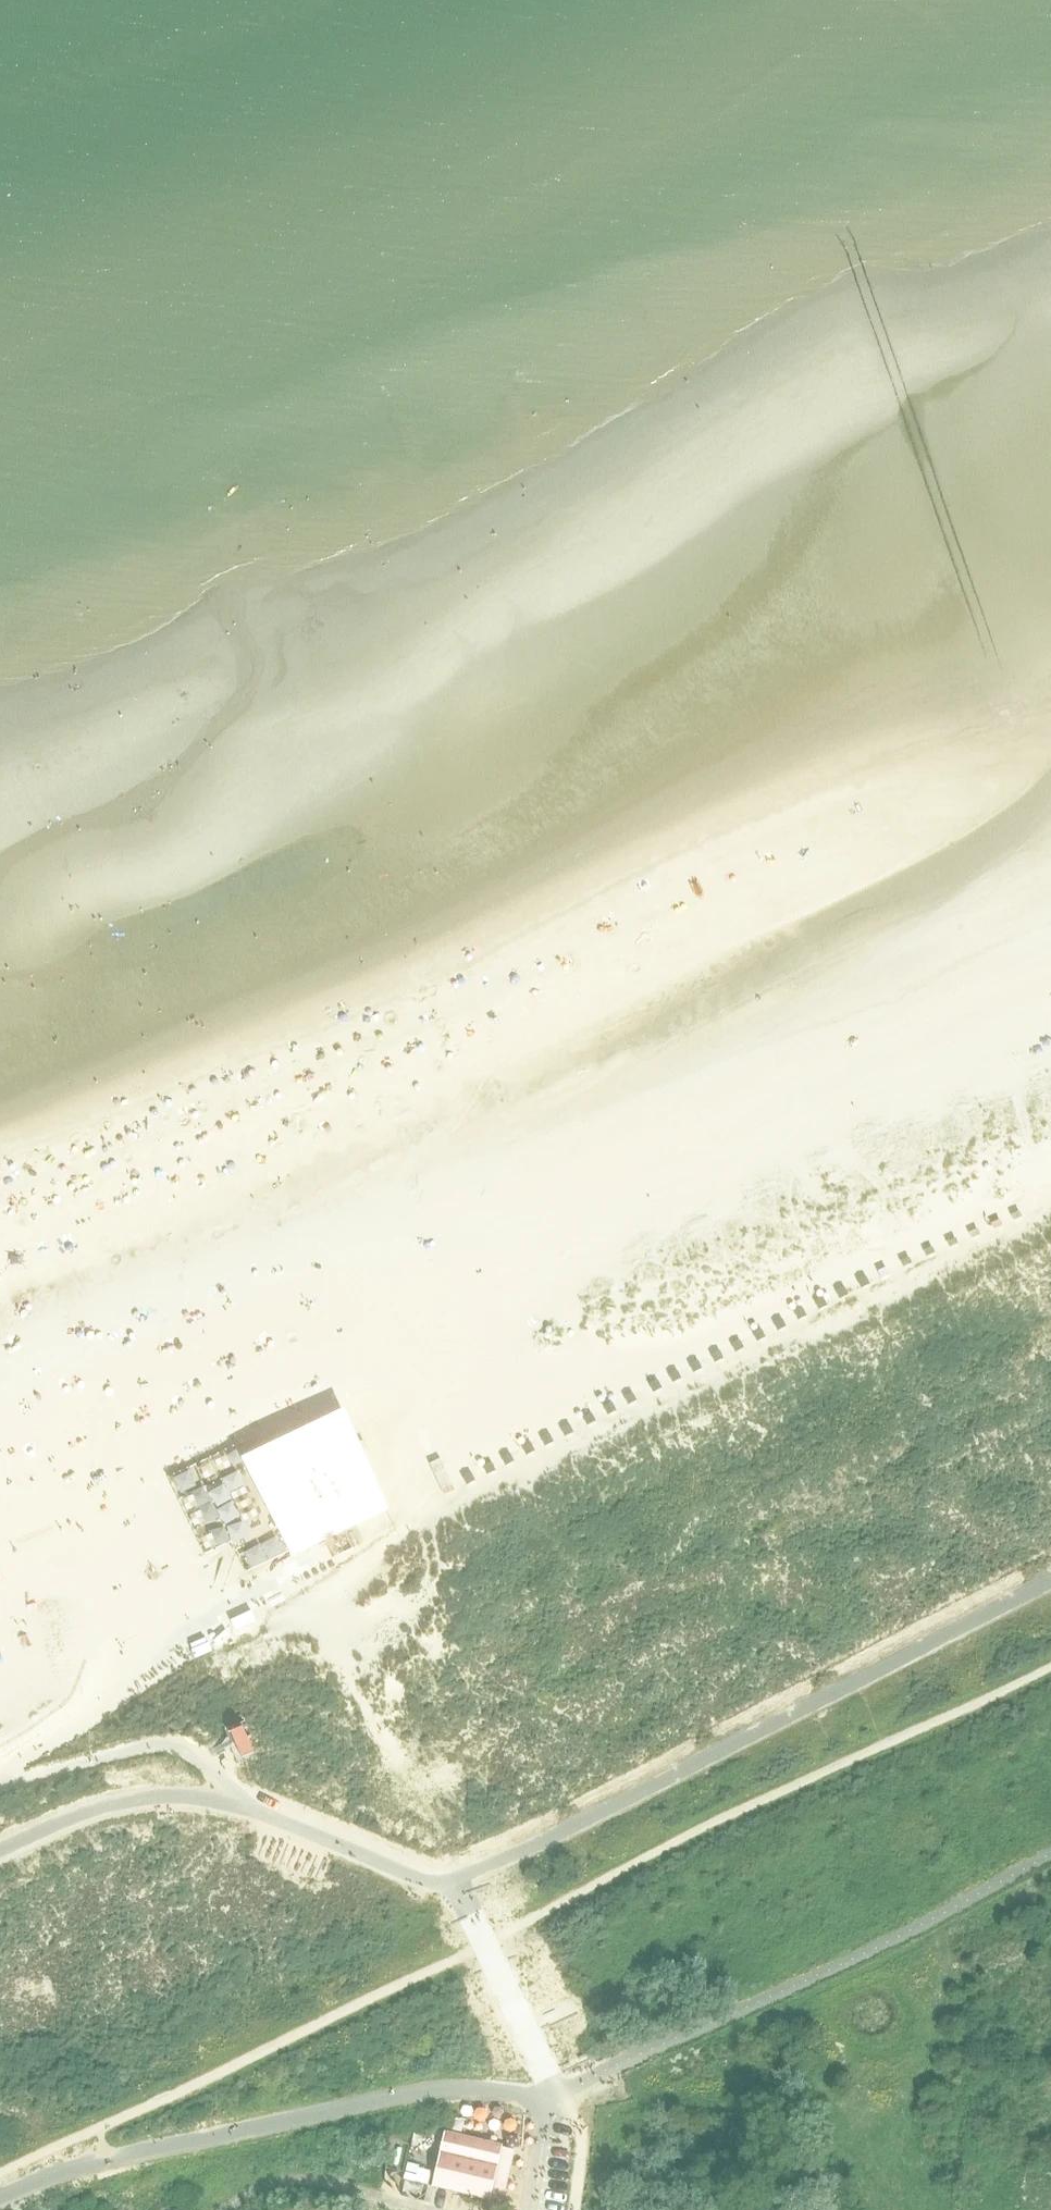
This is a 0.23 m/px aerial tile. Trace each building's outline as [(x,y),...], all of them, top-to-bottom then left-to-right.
[(264,1482),(260,1484),(263,1492),(262,1492),(266,1501),(274,1498),(279,1509),(271,1512),(289,1551),(290,1551),(291,1551),(322,1537),(321,1535),(332,1530),(333,1531),(385,1507),(344,1420),(266,1457),(265,1458),(271,1469),(260,1474),(264,1482)] [(488,2197),(501,2200),(513,2151),(500,2147),(500,2146),(445,2133),(433,2186),(488,2199),(488,2197)] [(408,2162),(404,2178),(415,2181),(418,2168),(419,2165),(408,2162)]
